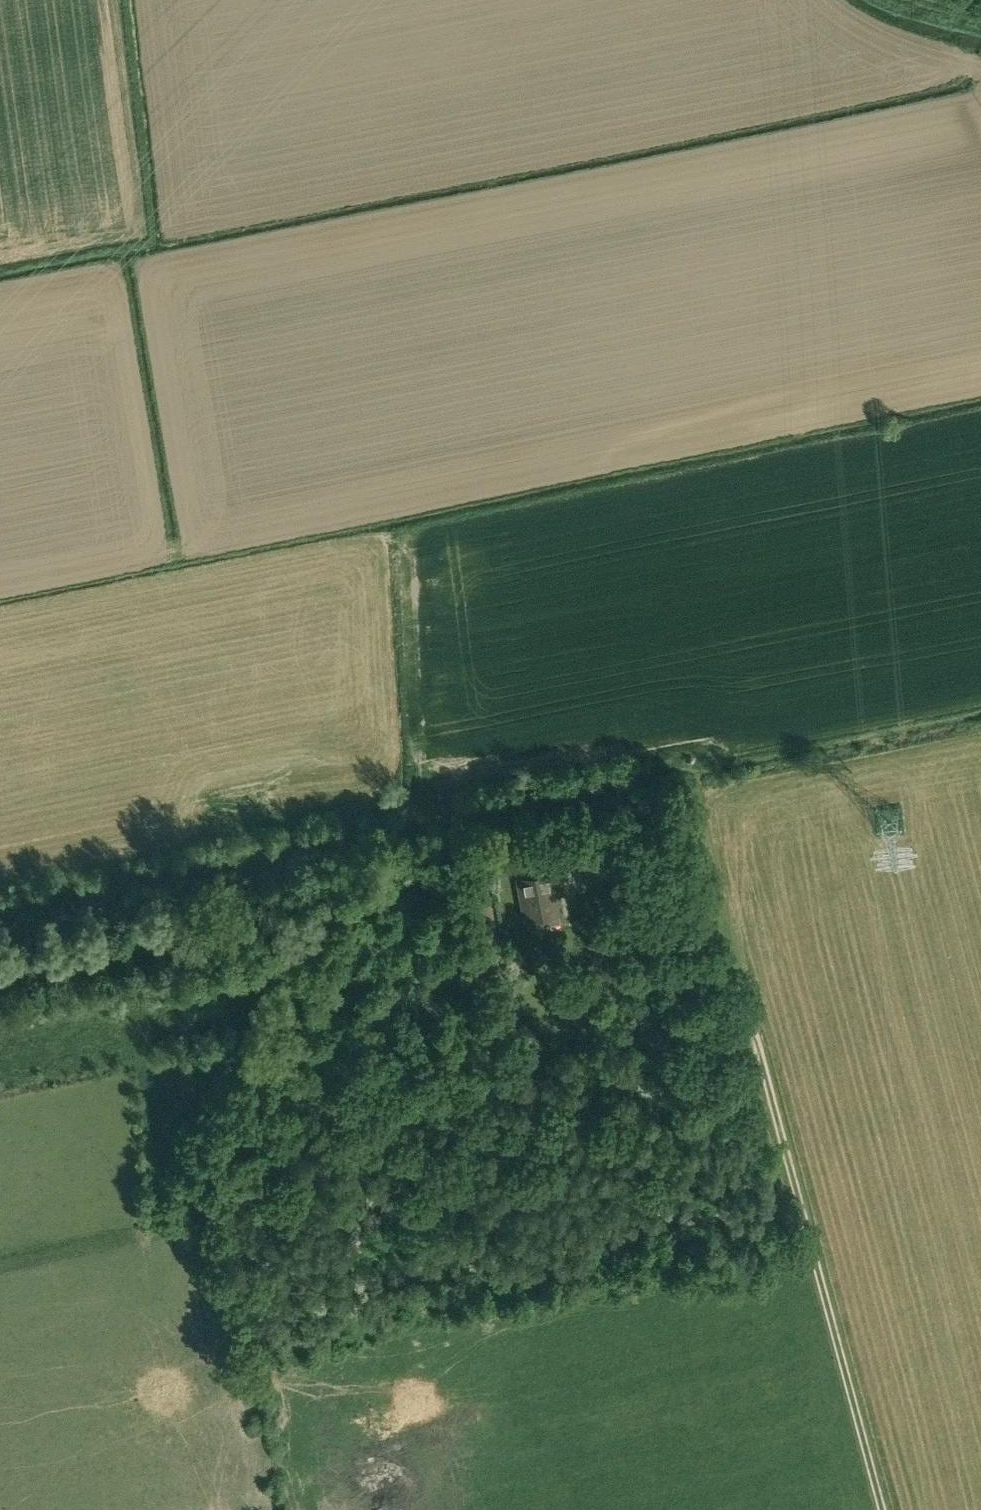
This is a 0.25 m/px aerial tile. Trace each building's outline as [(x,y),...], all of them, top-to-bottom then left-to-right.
[(579,822),(581,831),(592,828),(590,820),(579,822)] [(515,876),(523,917),(528,916),(562,909),(559,892),(562,891),(559,874),(555,875),(554,868),(515,876)]
